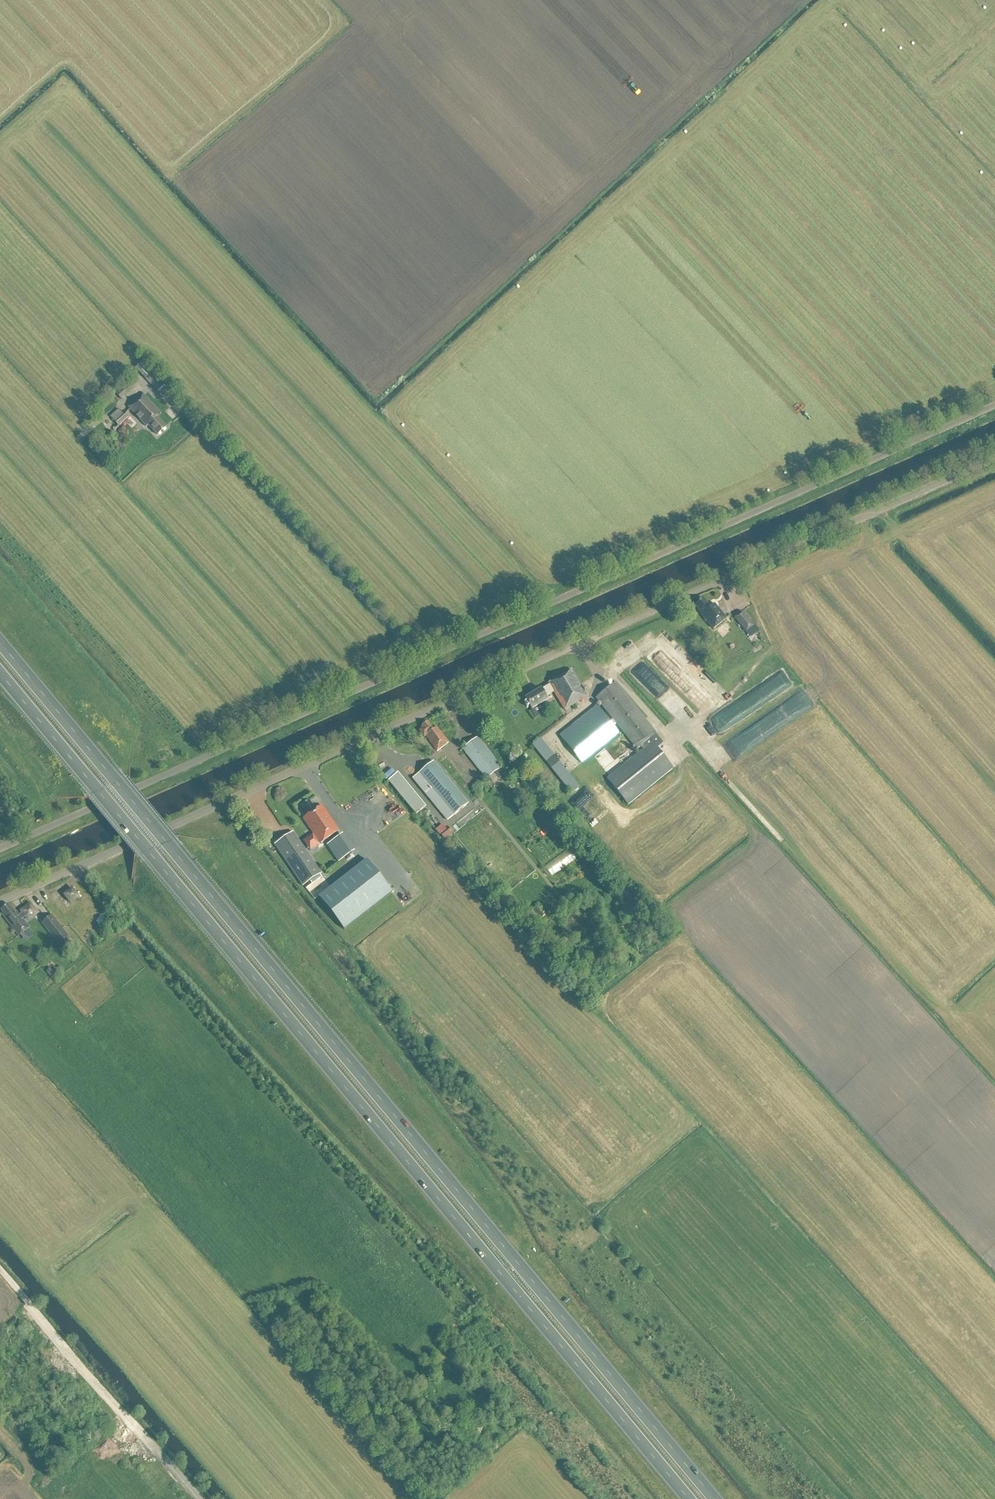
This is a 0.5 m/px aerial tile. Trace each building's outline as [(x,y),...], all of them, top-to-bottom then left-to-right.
[(135,369),(146,380),(154,372),(144,361),(135,369)] [(157,393),(166,385),(155,373),(146,381),(157,393)] [(166,428),(157,418),(161,414),(143,395),(128,408),(146,427),(148,426),(157,436),(166,428)] [(124,415),(119,410),(110,417),(119,426),(129,417),(125,414),(124,415)] [(105,421),(96,429),(100,433),(109,425),(108,424),(110,423),(108,421),(106,422),(105,421)] [(710,608),(703,600),(695,606),(702,615),(701,616),(713,630),(726,619),(714,605),(710,608)] [(746,633),(755,626),(743,611),(734,618),(746,633)] [(718,658),(721,655),(715,647),(712,650),(718,658)] [(640,659),(629,671),(657,696),(668,684),(640,659)] [(587,697),(571,671),(564,674),(548,684),(549,685),(525,699),(532,711),(547,701),(545,698),(554,693),(564,710),(587,697)] [(723,731),(795,687),(786,674),(715,717),(723,731)] [(595,698),(613,721),(616,724),(637,750),(640,747),(643,750),(607,779),(628,805),(673,769),(657,749),(652,743),(649,740),(655,735),(656,734),(615,683),(595,698)] [(716,702),(723,709),(734,696),(727,690),(716,702)] [(619,733),(613,726),(610,723),(597,706),(559,736),(581,763),(619,733)] [(433,730),(427,722),(421,727),(422,729),(419,731),(424,738),(426,737),(437,752),(448,743),(437,728),(433,730)] [(652,743),(657,749),(663,744),(655,735),(649,740),(652,743)] [(571,794),(578,789),(580,787),(541,738),(532,745),(571,794)] [(486,779),(500,768),(478,739),(464,749),(486,779)] [(432,764),(413,779),(447,821),(468,804),(439,768),(437,770),(432,764)] [(415,814),(425,806),(393,767),(383,775),(415,814)] [(316,811),(309,801),(301,806),(304,809),(301,810),(306,817),(303,819),(314,834),(304,841),(310,851),(326,840),(339,831),(322,806),(316,811)] [(339,831),(326,840),(340,860),(353,851),(339,831)] [(302,887),(322,874),(293,832),(274,845),(302,887)] [(544,866),(552,876),(574,859),(567,849),(544,866)] [(367,860),(318,897),(344,930),(392,893),(367,860)] [(70,887),(61,896),(68,904),(78,895),(70,887)] [(30,928),(23,920),(25,918),(28,923),(39,914),(30,902),(19,911),(21,914),(20,915),(17,912),(15,913),(8,905),(1,910),(3,913),(1,914),(19,937),(21,936),(25,941),(32,935),(28,930),(30,928)] [(544,917),(536,908),(527,916),(536,925),(544,917)] [(66,954),(76,946),(52,915),(42,923),(61,949),(66,954)] [(50,968),(46,972),(52,979),(59,973),(55,969),(52,971),(50,968)]
